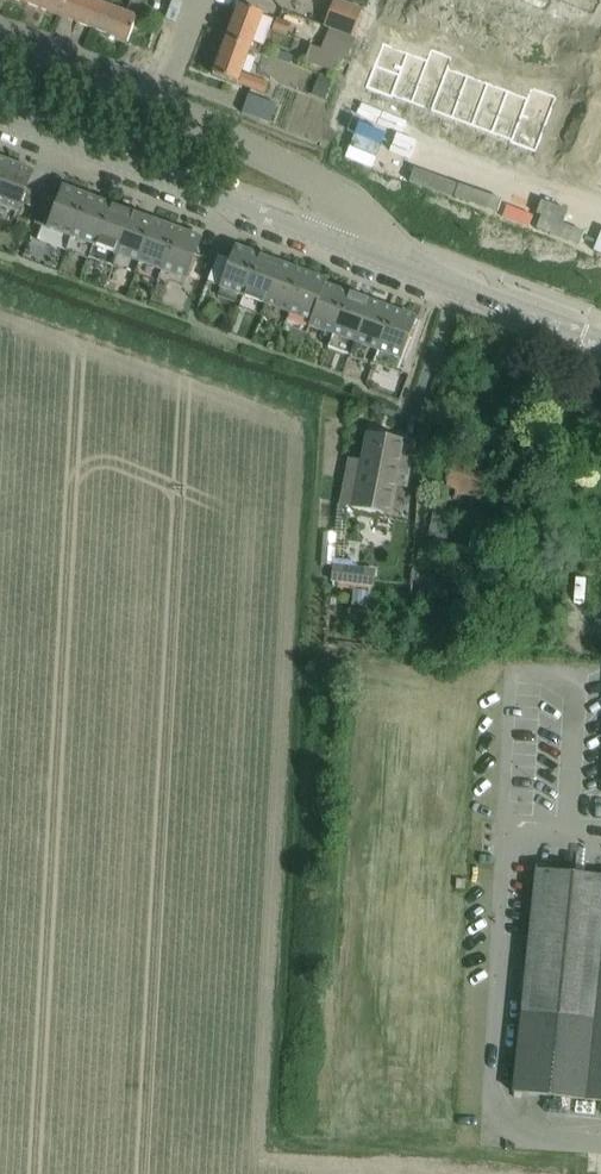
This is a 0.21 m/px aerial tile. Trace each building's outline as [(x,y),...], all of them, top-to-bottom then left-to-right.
[(24,2),(59,15),(64,0),(25,0),(24,2)] [(102,3),(93,0),(64,0),(59,15),(93,28),(102,3)] [(139,6),(141,0),(130,0),(126,12),(102,3),(93,28),(127,41),(136,17),(136,16),(139,6)] [(360,8),(337,0),(333,0),(324,25),(351,35),(360,8)] [(342,2),(368,9),(370,0),(343,0),(342,2)] [(408,3),(421,8),(424,0),(409,0),(408,3)] [(452,6),(465,12),(469,3),(461,0),(455,0),(452,6)] [(250,48),(263,13),(238,4),(225,39),(250,48)] [(488,20),(491,11),(477,6),(474,15),(488,20)] [(437,8),(434,16),(446,22),(450,14),(437,8)] [(505,16),(491,11),(488,20),(501,25),(505,16)] [(450,14),(446,22),(460,27),(463,19),(450,14)] [(276,18),(272,28),(287,34),(291,23),(276,18)] [(476,23),(473,32),(486,37),(490,28),(476,23)] [(522,23),(519,31),(532,36),(535,28),(522,23)] [(490,28),(486,37),(499,42),(502,33),(490,28)] [(535,28),(532,36),(546,41),(549,33),(535,28)] [(265,92),(269,82),(241,72),(250,48),(225,39),(212,73),(265,92)] [(516,39),(513,47),(526,52),(529,44),(516,39)] [(529,44),(526,52),(539,57),(543,49),(529,44)] [(388,45),(371,88),(396,97),(397,95),(412,53),(388,45)] [(581,45),(577,53),(589,58),(593,49),(581,45)] [(412,53),(397,95),(416,103),(432,60),(412,53)] [(432,60),(416,103),(436,110),(452,68),(432,60)] [(575,61),(571,69),(584,74),(587,65),(575,61)] [(452,68),(436,110),(456,117),(472,75),(452,68)] [(472,75),(456,117),(476,125),(492,82),(472,75)] [(492,82),(476,125),(496,132),(512,89),(492,82)] [(512,89),(496,132),(517,140),(532,97),(512,89)] [(269,121),(276,103),(248,93),(241,111),(269,121)] [(517,140),(516,142),(541,151),(558,106),(532,97),(517,140)] [(580,105),(575,118),(583,121),(589,109),(580,105)] [(17,212),(21,201),(24,192),(24,191),(32,170),(8,161),(0,182),(0,206),(17,212)] [(70,235),(85,194),(63,186),(54,208),(47,227),(70,235)] [(21,201),(32,206),(36,195),(24,191),(24,192),(21,201)] [(94,244),(109,203),(85,194),(70,235),(94,244)] [(116,252),(131,211),(109,203),(94,244),(116,252)] [(138,261),(154,220),(131,211),(116,252),(138,261)] [(161,269),(177,228),(154,220),(138,261),(161,269)] [(185,278),(192,260),(200,237),(177,228),(161,269),(185,278)] [(219,286),(242,295),(258,254),(234,245),(229,258),(218,254),(208,280),(219,285),(219,286)] [(280,262),(258,254),(242,295),(266,303),(280,262)] [(288,311),(303,271),(280,262),(266,303),(288,311)] [(303,271),(288,311),(311,320),(326,279),(303,271)] [(332,333),(347,292),(325,284),(327,279),(326,279),(311,320),(309,324),(332,333)] [(333,333),(354,341),(370,300),(347,292),(332,333),(333,333)] [(354,341),(377,350),(392,309),(370,300),(354,341)] [(392,309),(377,350),(401,359),(416,317),(392,309)] [(437,395),(444,367),(431,364),(424,392),(437,395)] [(407,486),(413,450),(414,444),(368,437),(364,465),(351,463),(344,506),(392,513),(397,485),(407,486)] [(481,493),(488,471),(455,461),(447,487),(455,489),(453,496),(473,503),(476,491),(481,493)] [(350,542),(352,508),(338,508),(337,541),(350,542)] [(447,540),(452,514),(432,510),(427,536),(447,540)] [(372,586),(374,567),(333,563),(331,582),(372,586)] [(514,1091),(600,1100),(600,876),(585,875),(536,869),(514,1091)]
